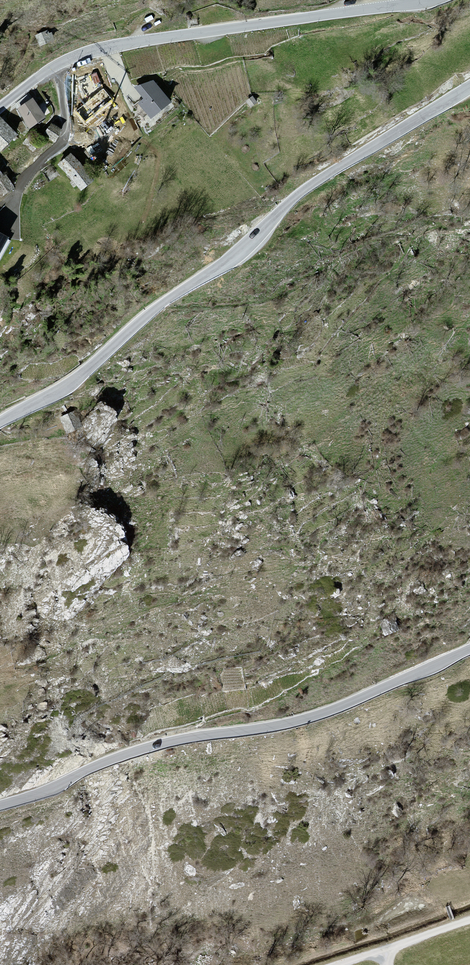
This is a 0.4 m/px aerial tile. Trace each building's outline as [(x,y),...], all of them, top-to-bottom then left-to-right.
[(49,30),(37,36),(41,45),(53,39),(49,30)] [(103,89),(96,74),(78,79),(86,102),(76,110),(85,121),(112,100),(103,89)] [(145,98),(140,103),(152,117),(170,102),(153,82),(136,88),(145,98)] [(32,100),(19,108),(30,125),(43,116),(32,100)] [(252,100),(245,104),(250,112),(257,107),(252,100)] [(15,135),(0,119),(0,150),(15,135)] [(64,130),(52,124),(45,135),(57,142),(64,130)] [(81,165),(71,156),(59,165),(69,175),(82,189),(92,181),(81,165)] [(0,181),(0,191),(3,195),(13,188),(6,177),(0,181)] [(74,415),(58,422),(66,439),(82,432),(74,415)]
